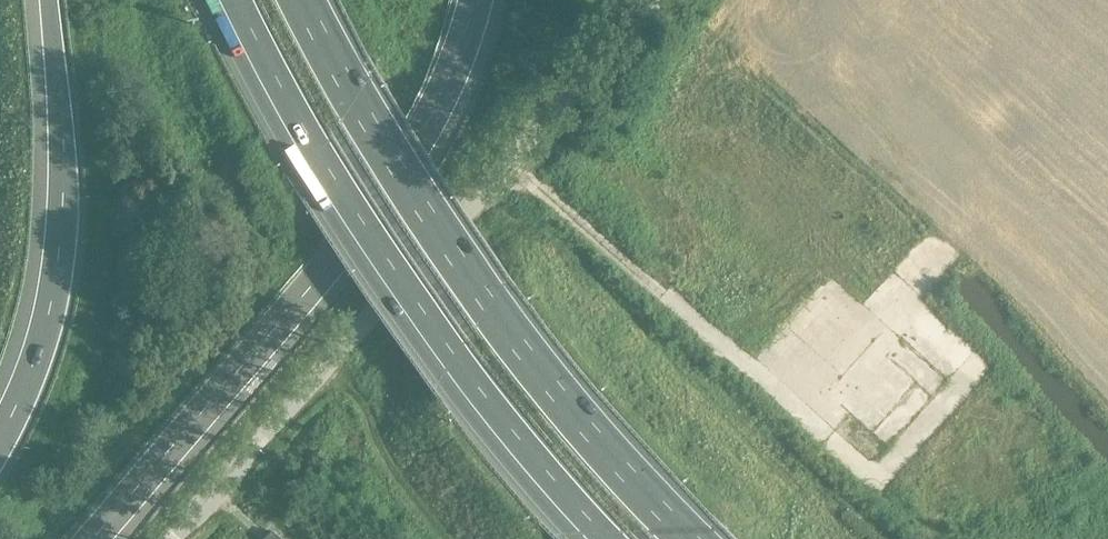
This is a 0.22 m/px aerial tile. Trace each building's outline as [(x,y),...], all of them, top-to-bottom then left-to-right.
[(263,538),(280,538),(271,531),(263,538)]
